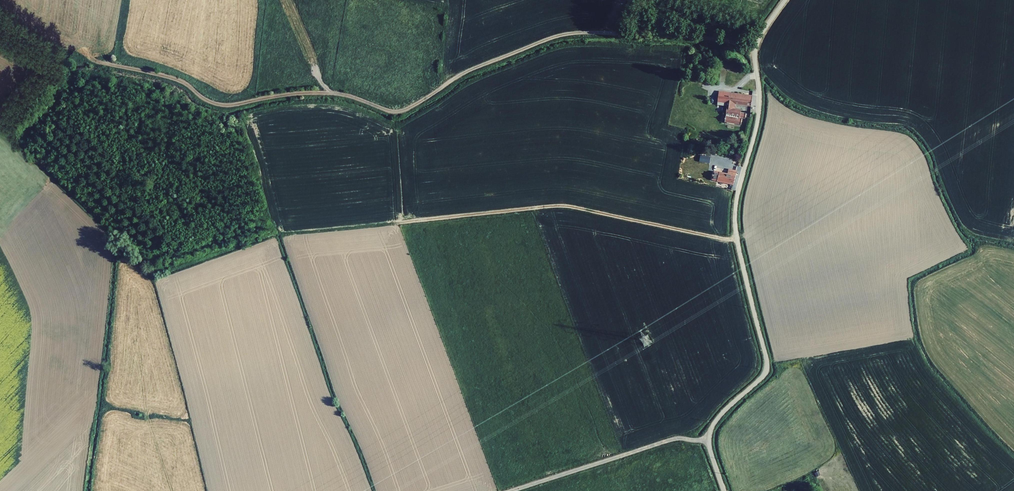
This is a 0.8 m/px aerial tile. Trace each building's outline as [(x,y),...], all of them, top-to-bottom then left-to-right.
[(754,96),(730,93),(727,114),(745,117),(746,117),(747,113),(742,112),(742,110),(736,109),(736,104),(752,106),(754,96)] [(746,119),(746,117),(745,117),(727,114),(727,115),(728,115),(728,116),(727,116),(726,122),(742,125),(743,118),(746,119)] [(711,157),(701,155),(700,162),(710,164),(711,157)] [(721,173),(715,171),(713,180),(733,185),(737,172),(736,172),(731,171),(729,170),(728,174),(721,173)]
